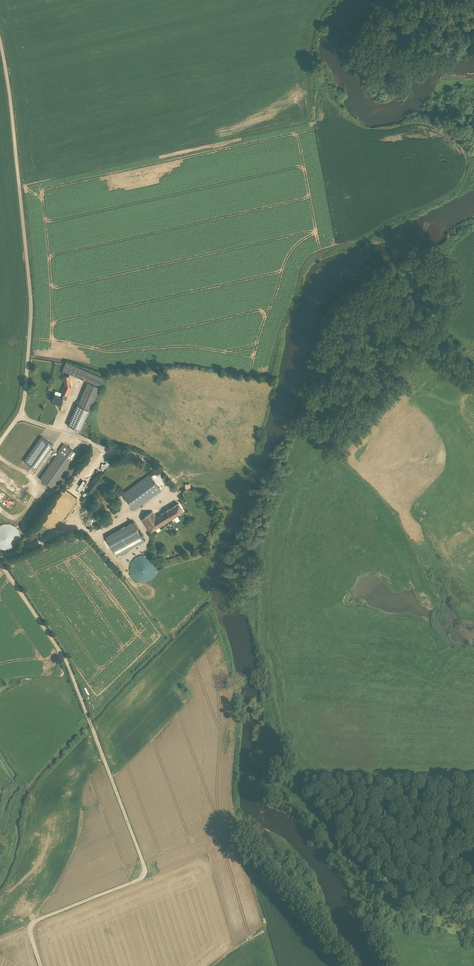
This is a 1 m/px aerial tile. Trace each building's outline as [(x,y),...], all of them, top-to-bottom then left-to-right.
[(104,379),(66,362),(62,370),(88,382),(100,387),(104,379)] [(71,388),(71,384),(70,375),(64,376),(65,385),(59,396),(54,394),(52,402),(61,405),(62,400),(65,401),(67,396),(71,388)] [(90,409),(100,387),(88,382),(78,404),(90,409)] [(78,405),(68,426),(80,431),(89,410),(78,405)] [(53,445),(42,436),(24,462),(36,470),(53,445)] [(78,454),(64,445),(40,479),(53,488),(78,454)] [(149,474),(122,494),(134,510),(161,490),(149,474)] [(178,515),(184,511),(179,503),(157,517),(153,511),(142,519),(151,532),(160,526),(178,515)] [(0,524),(0,546),(11,551),(13,546),(14,546),(21,531),(1,521),(0,524)] [(133,522),(106,536),(117,556),(143,541),(133,522)] [(158,575),(150,554),(129,562),(138,583),(158,575)]
